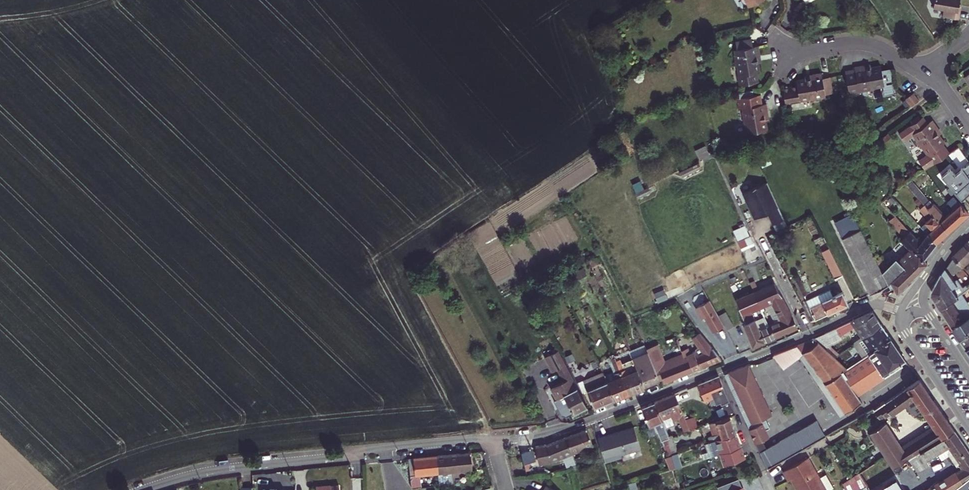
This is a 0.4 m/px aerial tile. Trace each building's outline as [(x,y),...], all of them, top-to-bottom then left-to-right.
[(959,0),(934,0),(933,7),(944,9),(943,16),(956,18),(959,19),(960,8),(958,8),(959,5),(959,0)] [(752,46),(751,38),(735,41),(737,49),(735,49),(735,53),(734,53),(736,65),(737,65),(739,74),(737,75),(739,85),(758,81),(756,72),(759,72),(757,62),(756,55),(760,54),(758,45),(752,46)] [(855,70),(845,72),(849,96),(859,94),(859,91),(862,90),(862,92),(874,90),(874,88),(884,87),(885,94),(895,92),(891,69),(890,69),(889,69),(881,70),(881,66),(870,68),(863,69),(863,65),(854,67),(855,70)] [(797,86),(782,88),(785,106),(790,105),(790,103),(799,102),(799,100),(809,99),(809,100),(821,98),(821,96),(825,96),(825,94),(832,92),(830,77),(822,78),(821,72),(812,74),(812,77),(805,79),(796,80),(797,86)] [(753,95),(752,90),(738,92),(739,98),(736,98),(738,109),(742,108),(743,111),(741,111),(743,123),(744,123),(746,133),(766,130),(764,120),(763,112),(767,112),(766,103),(762,104),(760,94),(753,95)] [(905,98),(911,106),(918,100),(913,93),(908,96),(905,98)] [(927,123),(923,116),(919,119),(912,124),(899,133),(904,141),(911,136),(913,139),(914,138),(921,147),(922,146),(928,154),(919,161),(925,169),(947,154),(941,145),(944,143),(934,129),(937,126),(932,120),(927,123)] [(909,121),(912,124),(919,119),(917,116),(909,121)] [(600,148),(605,155),(614,150),(609,142),(600,148)] [(696,148),(700,158),(711,153),(707,144),(696,148)] [(959,147),(948,154),(957,167),(967,159),(959,147)] [(762,167),(770,163),(763,148),(755,152),(762,167)] [(751,149),(741,152),(743,159),(753,155),(751,149)] [(701,159),(703,164),(714,160),(712,155),(701,159)] [(948,164),(936,175),(968,213),(968,212),(968,165),(968,164),(957,171),(948,164)] [(773,224),(784,219),(777,204),(767,181),(742,193),(754,219),(767,212),(773,224)] [(913,183),(908,186),(924,205),(947,232),(968,213),(968,212),(954,196),(947,202),(954,209),(946,216),(933,204),(932,205),(913,183)] [(936,243),(947,232),(924,205),(920,209),(928,219),(920,227),(927,234),(936,243)] [(842,238),(860,229),(855,220),(853,221),(850,215),(837,221),(842,231),(839,232),(842,238)] [(891,221),(904,236),(909,231),(896,216),(891,221)] [(885,286),(888,285),(875,259),(860,229),(842,238),(870,293),(885,286)] [(911,248),(923,259),(936,243),(927,234),(922,241),(918,237),(917,239),(909,231),(904,236),(900,240),(907,247),(910,247),(911,248)] [(741,248),(753,242),(750,235),(737,241),(741,248)] [(960,250),(954,258),(964,267),(968,262),(968,242),(960,250)] [(821,251),(835,278),(842,275),(828,248),(821,251)] [(894,286),(897,293),(927,263),(923,259),(911,248),(889,270),(886,265),(880,268),(888,285),(890,288),(894,286)] [(598,256),(589,261),(591,266),(600,261),(598,256)] [(876,261),(880,268),(886,265),(881,256),(875,259),(876,261)] [(964,267),(954,258),(943,274),(933,292),(933,296),(942,310),(960,299),(958,297),(962,294),(968,289),(968,287),(968,285),(967,285),(963,287),(958,279),(955,281),(952,275),(964,267)] [(774,337),(797,327),(792,315),(774,283),(754,292),(760,306),(765,304),(770,301),(781,320),(775,322),(768,325),(774,337)] [(806,300),(815,319),(848,304),(842,292),(833,296),(830,289),(806,300)] [(753,346),(774,337),(768,325),(758,329),(755,321),(750,310),(760,306),(754,292),(735,300),(745,323),(743,324),(753,346)] [(942,310),(955,329),(968,319),(968,302),(968,303),(962,294),(958,297),(960,299),(942,310)] [(718,316),(709,300),(696,307),(702,318),(704,317),(713,332),(724,326),(718,316)] [(765,304),(775,322),(781,320),(770,301),(765,304)] [(871,311),(836,328),(839,336),(855,326),(863,337),(881,325),(871,311)] [(725,312),(718,316),(724,326),(726,330),(733,326),(725,312)] [(758,329),(768,325),(765,316),(755,321),(758,329)] [(955,329),(962,340),(968,335),(968,319),(955,329)] [(863,337),(854,343),(863,357),(869,353),(874,349),(890,338),(881,325),(863,337)] [(836,328),(816,337),(825,345),(840,338),(839,336),(836,328)] [(688,359),(693,371),(721,359),(699,333),(692,337),(698,344),(702,352),(698,354),(696,350),(690,352),(683,336),(676,339),(682,354),(685,361),(688,359)] [(835,357),(813,338),(797,345),(774,354),(773,355),(773,356),(783,369),(800,356),(803,354),(825,383),(844,412),(845,413),(861,402),(845,378),(847,377),(843,371),(847,368),(846,368),(835,357)] [(905,359),(890,338),(874,349),(888,370),(891,369),(905,359)] [(629,351),(632,358),(647,352),(647,350),(644,344),(629,351)] [(558,350),(544,357),(552,371),(557,369),(564,380),(551,387),(557,399),(564,395),(573,413),(587,405),(558,350)] [(647,352),(632,358),(633,359),(644,387),(659,381),(653,366),(647,352)] [(682,354),(653,366),(659,381),(663,379),(664,382),(693,371),(688,359),(685,361),(682,354)] [(841,415),(844,412),(825,383),(803,354),(800,356),(820,384),(841,415)] [(604,375),(614,399),(629,393),(616,360),(614,357),(608,359),(613,371),(604,375)] [(616,360),(629,393),(644,387),(633,359),(621,364),(619,359),(616,360)] [(760,452),(767,469),(825,435),(817,420),(766,449),(762,441),(765,440),(761,432),(766,430),(770,428),(765,418),(771,414),(748,364),(724,374),(760,452)] [(583,380),(594,407),(614,399),(604,375),(603,372),(583,380)] [(698,384),(704,400),(710,398),(712,404),(715,403),(721,401),(727,414),(734,411),(725,392),(718,375),(698,384)] [(954,430),(918,379),(894,396),(874,410),(873,411),(879,419),(884,416),(884,417),(889,414),(890,415),(904,406),(914,417),(923,411),(933,425),(934,427),(901,448),(900,446),(884,423),(870,432),(885,456),(893,468),(908,459),(942,438),(954,430)] [(894,396),(886,385),(866,399),(870,404),(873,409),(874,410),(894,396)] [(685,389),(674,393),(677,398),(687,394),(685,389)] [(674,393),(655,401),(666,428),(675,424),(673,421),(679,418),(684,431),(690,430),(685,420),(677,398),(674,393)] [(655,401),(641,407),(649,425),(655,423),(667,453),(671,452),(668,444),(666,437),(669,436),(666,428),(655,401)] [(685,420),(690,430),(703,425),(700,415),(685,420)] [(710,442),(735,434),(730,417),(709,423),(713,435),(709,437),(710,442)] [(900,446),(901,448),(934,427),(933,425),(900,446)] [(634,427),(598,438),(605,463),(621,458),(621,455),(640,449),(634,427)] [(587,429),(566,437),(572,453),(593,445),(587,429)] [(761,432),(765,440),(769,438),(766,430),(761,432)] [(954,430),(942,438),(908,459),(917,472),(929,465),(927,463),(930,462),(928,458),(937,453),(941,460),(949,455),(953,452),(962,465),(968,464),(968,453),(954,430)] [(741,446),(735,434),(710,442),(706,443),(709,451),(702,453),(704,459),(728,451),(741,446)] [(672,435),(669,436),(666,437),(668,444),(671,452),(671,455),(678,453),(672,435)] [(572,453),(566,437),(546,444),(545,443),(535,445),(539,463),(549,461),(568,454),(573,466),(577,465),(574,459),(572,453)] [(728,451),(731,459),(743,454),(741,446),(728,451)] [(534,461),(532,450),(521,452),(524,464),(534,461)] [(438,472),(439,484),(452,483),(451,471),(472,469),(471,452),(437,456),(438,472)] [(949,455),(956,466),(962,465),(953,452),(949,455)] [(671,455),(675,468),(682,466),(678,453),(671,455)] [(586,455),(574,459),(577,465),(588,461),(586,455)] [(413,459),(408,459),(411,488),(421,487),(419,474),(438,472),(437,456),(413,458),(413,459)] [(783,471),(788,481),(791,479),(798,489),(830,489),(833,488),(825,474),(819,477),(807,457),(783,471)] [(846,489),(858,489),(865,486),(867,485),(859,473),(850,479),(842,483),(846,489)] [(968,477),(968,475),(949,477),(936,485),(927,489),(953,489),(968,477)] [(953,489),(968,489),(968,477),(953,489)] [(634,481),(628,483),(630,489),(637,489),(634,481)]
